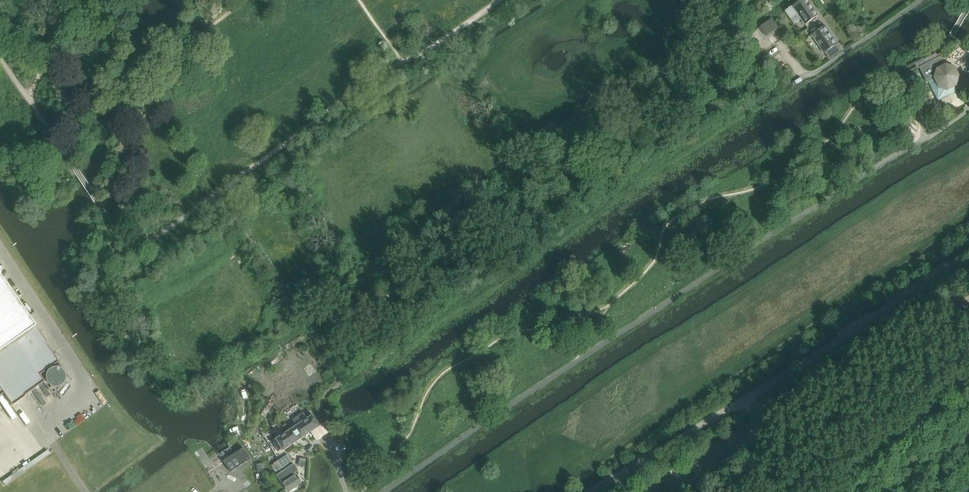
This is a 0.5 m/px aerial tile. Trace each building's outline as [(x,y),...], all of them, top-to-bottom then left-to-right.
[(793,6),(805,25),(818,16),(813,9),(807,0),(802,0),(793,6)] [(772,18),(760,26),(767,36),(779,28),(772,18)] [(820,29),(812,35),(825,53),(837,45),(830,33),(828,30),(825,26),(820,29)] [(946,65),(945,65),(941,57),(919,68),(927,83),(935,79),(939,86),(947,89),(951,87),(955,85),(957,80),(958,76),(954,68),(946,65)] [(902,79),(908,92),(914,90),(910,81),(921,76),(918,70),(902,79)] [(935,79),(927,83),(935,101),(954,93),(951,87),(947,89),(939,86),(935,79)] [(0,276),(0,396),(3,393),(12,406),(30,393),(46,382),(42,375),(60,362),(34,325),(0,276)] [(277,439),(278,441),(276,443),(281,450),(283,449),(284,450),(312,432),(315,436),(314,437),(318,435),(319,438),(329,432),(324,423),(320,426),(313,416),(307,419),(303,413),(293,420),(297,426),(290,431),(287,427),(281,431),(283,435),(277,439)] [(0,481),(0,484),(3,488),(51,454),(47,448),(0,481)] [(251,459),(244,448),(224,462),(231,473),(251,459)] [(288,455),(278,461),(282,468),(292,461),(288,455)] [(294,464),(277,475),(283,484),(283,485),(284,485),(289,491),(302,483),(295,473),(298,471),(294,464)]
